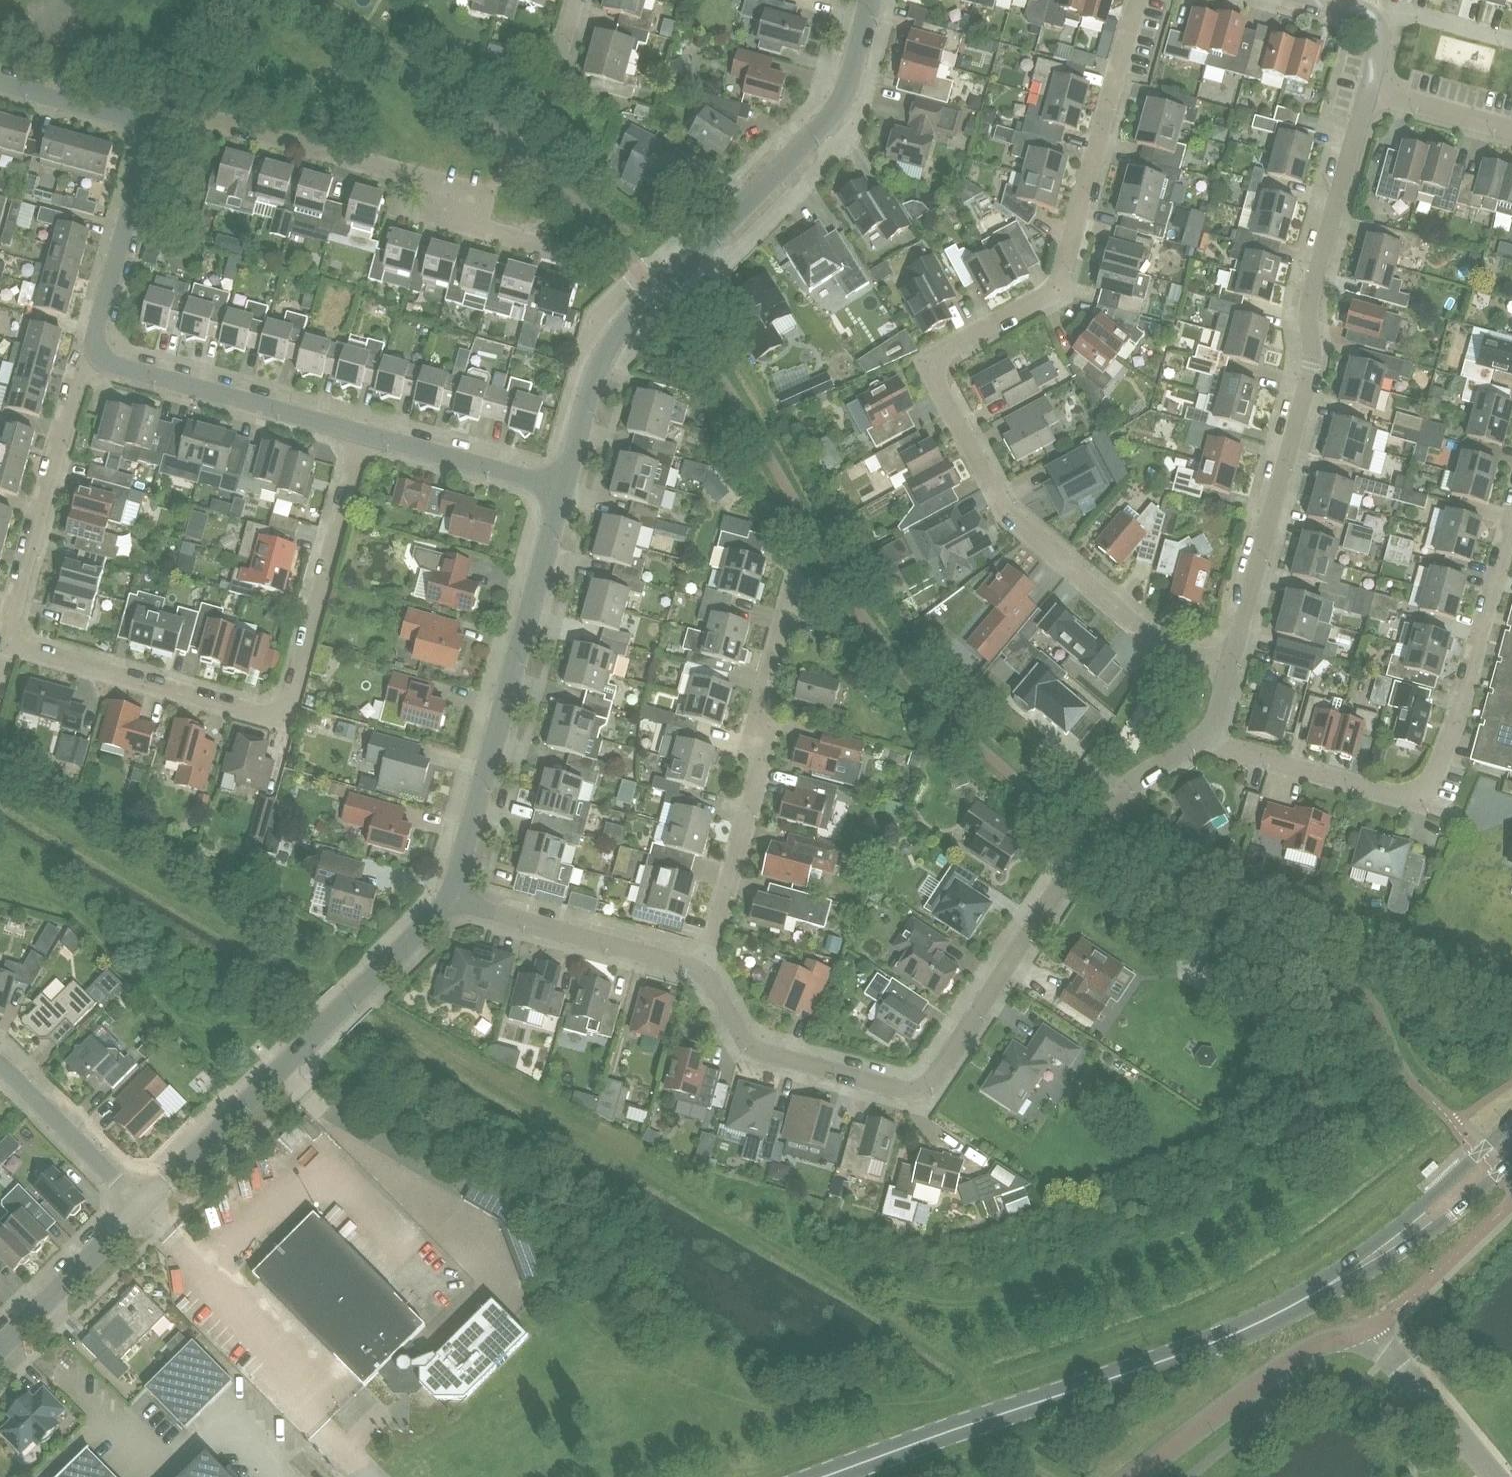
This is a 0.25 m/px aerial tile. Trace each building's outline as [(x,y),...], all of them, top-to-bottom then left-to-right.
[(496,15),(500,0),(475,0),(472,12),(495,18),(496,15)] [(513,0),(500,0),(496,15),(508,19),(513,0)] [(646,0),(606,0),(603,10),(630,18),(627,28),(637,31),(650,35),(656,14),(643,10),(646,0)] [(745,15),(755,17),(754,21),(763,24),(759,41),(761,42),(759,49),(780,55),(783,47),(799,52),(801,47),(805,48),(810,32),(805,30),(807,25),(780,18),(783,4),(769,0),(749,0),(745,15)] [(974,5),(993,10),(996,0),(975,0),(974,5)] [(1050,0),(1028,0),(1029,0),(1024,17),(1028,24),(1042,28),(1050,0)] [(1061,3),(1051,0),(1050,0),(1042,28),(1043,24),(1063,29),(1065,20),(1080,25),(1082,19),(1087,0),(1062,0),(1061,3)] [(1082,19),(1105,25),(1107,20),(1112,0),(1087,0),(1082,19)] [(1484,3),(1505,8),(1507,2),(1511,3),(1511,0),(1485,0),(1484,3)] [(1219,20),(1218,19),(1207,16),(1208,13),(1197,10),(1196,13),(1194,13),(1187,36),(1171,32),(1164,56),(1189,63),(1192,51),(1209,56),(1219,20)] [(926,11),(923,23),(931,26),(934,13),(926,11)] [(1245,77),(1251,53),(1238,49),(1245,23),(1219,16),(1218,19),(1219,20),(1209,56),(1206,66),(1245,77)] [(1105,25),(1102,37),(1112,40),(1117,23),(1107,20),(1105,25)] [(959,22),(957,33),(966,35),(969,25),(959,22)] [(1032,26),(1030,33),(1040,36),(1042,28),(1032,26)] [(906,56),(940,66),(953,69),(963,34),(939,28),(936,39),(912,33),(906,56)] [(647,46),(650,35),(637,31),(634,42),(597,32),(591,54),(629,64),(632,52),(637,54),(639,44),(647,46)] [(1285,80),(1295,43),(1286,40),(1288,34),(1274,31),(1270,46),(1254,42),(1251,53),(1245,77),(1262,82),(1264,74),(1285,80)] [(1295,43),(1285,80),(1308,86),(1320,43),(1307,39),(1305,45),(1295,43)] [(488,46),(484,60),(501,64),(505,50),(488,46)] [(773,59),(764,57),(739,50),(732,76),(748,81),(744,95),(779,104),(786,79),(769,74),(773,59)] [(1073,51),(1070,63),(1077,65),(1081,53),(1073,51)] [(625,76),(629,64),(591,54),(585,76),(612,83),(609,94),(632,100),(638,79),(625,76)] [(937,78),(940,66),(906,56),(899,79),(923,86),(920,97),(948,105),(954,83),(937,78)] [(1039,97),(1050,100),(1082,109),(1089,85),(1063,78),(1066,67),(1038,59),(1032,82),(1043,85),(1039,97)] [(676,70),(666,76),(671,84),(680,78),(676,70)] [(734,103),(709,96),(700,109),(706,113),(692,136),(723,156),(739,132),(732,128),(735,116),(731,116),(734,103)] [(1143,123),(1180,133),(1183,121),(1195,124),(1198,113),(1195,112),(1198,101),(1179,96),(1175,108),(1149,101),(1143,123)] [(1082,109),(1050,100),(1039,97),(1036,108),(1029,107),(1022,134),(1046,140),(1050,125),(1076,132),(1082,109)] [(896,130),(888,159),(899,162),(894,179),(920,187),(925,169),(933,140),(930,140),(933,130),(935,131),(955,136),(961,113),(942,108),(917,101),(910,124),(913,125),(911,134),(896,130)] [(651,110),(637,106),(634,116),(648,120),(651,110)] [(1274,122),(1278,123),(1296,128),(1300,114),(1278,108),(1274,122)] [(1,155),(11,120),(0,117),(0,154),(1,155)] [(1278,123),(1274,122),(1255,117),(1252,129),(1275,135),(1278,123)] [(11,120),(1,155),(23,161),(32,125),(11,120)] [(1017,122),(1015,131),(1022,133),(1024,124),(1017,122)] [(974,138),(978,126),(977,126),(969,124),(968,123),(964,136),(974,138)] [(1177,143),(1180,133),(1143,123),(1137,145),(1163,152),(1159,165),(1160,165),(1180,171),(1187,146),(1177,143)] [(990,127),(982,125),(979,135),(987,137),(990,127)] [(623,181),(638,189),(644,178),(662,188),(664,189),(671,176),(668,175),(675,163),(653,152),(659,141),(633,128),(622,149),(636,156),(623,181)] [(1222,128),(1214,132),(1212,139),(1225,143),(1229,130),(1222,128)] [(50,130),(40,165),(62,171),(71,136),(50,130)] [(1046,140),(1022,134),(1015,132),(1011,145),(1015,147),(1012,157),(1028,161),(1024,176),(1061,186),(1068,161),(1043,154),(1047,141),(1046,140)] [(1274,154),(1308,163),(1313,142),(1280,133),(1274,154)] [(71,136),(62,171),(82,177),(92,142),(71,136)] [(1384,166),(1376,197),(1398,203),(1401,192),(1405,193),(1408,185),(1420,188),(1431,148),(1430,148),(1429,151),(1420,149),(1421,144),(1406,140),(1405,145),(1398,170),(1384,166)] [(92,142),(82,177),(104,183),(113,148),(92,142)] [(1420,188),(1418,193),(1431,196),(1435,197),(1432,208),(1454,214),(1457,204),(1462,183),(1449,180),(1456,154),(1457,150),(1442,146),(1441,150),(1431,148),(1420,188)] [(257,202),(260,189),(247,186),(255,156),(238,152),(237,156),(228,154),(223,173),(215,171),(210,190),(238,197),(235,209),(254,214),(257,202)] [(1302,184),(1308,163),(1274,154),(1268,175),(1302,184)] [(295,213),(299,200),(287,196),(295,167),(277,162),(276,167),(267,165),(261,189),(260,189),(257,202),(277,208),(270,234),(288,239),(293,223),(296,213),(295,213)] [(1462,183),(1457,204),(1481,211),(1495,214),(1498,203),(1508,169),(1485,162),(1478,186),(1463,182),(1462,183)] [(1183,171),(1180,171),(1160,165),(1156,176),(1130,169),(1124,192),(1158,202),(1170,205),(1176,182),(1179,183),(1183,171)] [(1251,181),(1262,183),(1265,171),(1255,168),(1251,181)] [(1495,214),(1511,219),(1511,170),(1508,169),(1498,203),(1495,214)] [(339,205),(326,202),(333,178),(316,173),(315,178),(306,175),(299,200),(295,213),(296,213),(293,223),(318,229),(317,231),(331,235),(338,210),(339,205)] [(28,175),(22,197),(34,200),(40,179),(28,175)] [(1054,211),(1061,186),(1024,176),(1020,190),(1007,186),(1001,207),(1029,226),(1037,215),(1027,208),(1028,204),(1054,211)] [(958,198),(962,206),(983,194),(963,180),(958,198)] [(885,187),(873,195),(864,181),(860,183),(856,182),(849,186),(849,190),(840,196),(849,212),(847,214),(854,226),(857,224),(865,236),(880,227),(888,241),(910,227),(885,187)] [(1259,196),(1262,183),(1251,181),(1248,193),(1259,196)] [(338,210),(331,235),(350,240),(351,236),(371,242),(383,196),(374,194),(376,189),(358,185),(350,214),(338,210)] [(79,189),(76,199),(73,211),(95,217),(98,205),(88,202),(91,193),(79,189)] [(43,192),(40,202),(52,205),(55,195),(43,192)] [(1156,212),(1158,202),(1124,192),(1117,216),(1144,223),(1141,234),(1164,241),(1170,219),(1156,212)] [(1258,214),(1291,223),(1297,202),(1263,193),(1258,214)] [(67,196),(63,208),(73,211),(76,199),(67,196)] [(13,201),(4,232),(14,235),(23,204),(13,201)] [(1211,204),(1204,202),(1201,211),(1208,213),(1211,204)] [(1220,204),(1212,202),(1210,210),(1218,212),(1220,204)] [(1001,207),(998,211),(1010,220),(1013,216),(1001,207)] [(41,209),(37,222),(54,227),(49,245),(84,254),(90,233),(73,228),(75,218),(41,209)] [(1199,250),(1208,215),(1193,211),(1183,245),(1199,250)] [(1286,244),(1291,223),(1258,214),(1253,232),(1238,228),(1235,241),(1257,247),(1260,237),(1286,244)] [(982,243),(988,254),(1007,290),(1030,278),(1017,255),(1031,247),(1018,224),(1017,223),(994,235),(993,237),(982,243)] [(411,279),(414,266),(421,241),(412,239),(413,234),(396,229),(388,259),(376,255),(369,280),(382,284),(385,272),(410,279),(411,279)] [(784,251),(804,283),(810,293),(834,278),(847,298),(870,284),(836,231),(824,240),(817,229),(784,251)] [(4,232),(1,244),(11,247),(14,235),(4,232)] [(1363,260),(1395,268),(1398,257),(1409,260),(1412,249),(1419,251),(1422,239),(1398,232),(1395,244),(1369,237),(1363,260)] [(1104,266),(1138,275),(1142,264),(1148,265),(1154,242),(1137,237),(1134,249),(1110,243),(1104,266)] [(449,290),(453,276),(459,252),(450,249),(452,245),(434,240),(427,269),(414,266),(411,279),(410,279),(407,290),(421,294),(424,283),(449,289),(449,290)] [(1255,256),(1257,247),(1235,241),(1230,260),(1244,264),(1241,274),(1275,284),(1281,263),(1255,256)] [(240,243),(238,242),(232,246),(230,253),(236,255),(242,257),(243,254),(246,244),(240,243)] [(159,257),(161,253),(162,248),(148,244),(144,260),(158,264),(159,257)] [(49,245),(43,266),(79,275),(84,254),(49,245)] [(963,250),(959,252),(956,246),(945,252),(958,277),(969,271),(986,302),(1007,290),(988,254),(977,260),(975,256),(963,250)] [(488,300),(491,287),(498,262),(489,260),(490,255),(473,251),(465,279),(453,276),(449,290),(449,289),(446,301),(464,306),(467,294),(487,300),(488,300)] [(1479,265),(1482,256),(1471,254),(1469,262),(1479,265)] [(235,283),(241,260),(230,257),(224,280),(235,283)] [(951,320),(942,305),(955,298),(933,257),(910,269),(918,284),(903,292),(910,305),(907,307),(913,319),(916,318),(925,334),(935,329),(939,330),(946,326),(947,322),(951,320)] [(1392,280),(1395,268),(1363,260),(1356,283),(1382,290),(1379,301),(1407,309),(1410,297),(1400,294),(1403,283),(1392,280)] [(526,311),(530,297),(537,273),(528,270),(529,266),(512,261),(504,290),(491,287),(488,300),(487,300),(484,312),(511,319),(514,307),(526,310),(526,311)] [(37,264),(32,285),(38,287),(73,296),(79,275),(43,266),(37,264)] [(1135,289),(1138,275),(1104,266),(1097,289),(1121,295),(1117,311),(1141,317),(1148,292),(1135,289)] [(526,311),(526,310),(523,322),(541,327),(544,316),(565,321),(576,284),(567,281),(568,276),(551,272),(543,301),(530,297),(526,311)] [(1275,284),(1241,274),(1232,272),(1227,290),(1222,288),(1219,301),(1235,305),(1242,307),(1245,298),(1269,305),(1275,284)] [(1492,277),(1480,274),(1478,281),(1477,284),(1490,287),(1491,283),(1492,277)] [(7,291),(10,279),(3,277),(0,276),(0,289),(7,291)] [(191,286),(170,281),(155,277),(142,325),(145,325),(147,332),(157,328),(166,331),(168,325),(183,329),(191,302),(187,300),(191,286)] [(751,318),(736,327),(745,343),(747,342),(758,360),(781,345),(777,338),(797,327),(790,315),(768,278),(763,281),(761,281),(759,281),(757,281),(754,281),(752,282),(750,283),(749,284),(747,286),(745,288),(744,290),(743,292),(743,294),(738,296),(740,300),(751,318)] [(38,287),(32,308),(67,318),(73,296),(38,287)] [(223,340),(230,312),(226,311),(230,295),(210,289),(205,305),(191,302),(183,329),(181,335),(184,336),(187,342),(196,339),(206,342),(207,336),(222,340),(223,340)] [(1235,305),(1219,301),(1212,299),(1208,311),(1220,314),(1215,332),(1223,334),(1230,336),(1264,346),(1270,325),(1240,316),(1242,307),(1235,305)] [(262,351),(270,323),(265,322),(269,308),(248,302),(244,316),(230,312),(223,340),(222,340),(220,346),(224,347),(226,353),(235,350),(245,353),(247,346),(261,351),(262,351)] [(1401,317),(1353,304),(1346,330),(1368,336),(1365,347),(1386,353),(1389,342),(1393,343),(1401,317)] [(1141,317),(1117,311),(1116,311),(1113,321),(1110,324),(1101,317),(1096,323),(1091,319),(1083,330),(1117,358),(1131,341),(1137,346),(1146,335),(1138,329),(1141,317)] [(301,361),(309,334),(304,332),(308,319),(287,313),(283,327),(270,323),(262,351),(261,351),(260,357),(263,357),(265,364),(274,361),(284,363),(286,357),(300,361),(301,361)] [(28,323),(22,345),(57,354),(63,333),(28,323)] [(1105,373),(1117,358),(1083,330),(1074,341),(1079,345),(1074,351),(1079,355),(1071,365),(1070,366),(1083,389),(1095,411),(1106,397),(1102,394),(1113,380),(1105,373)] [(339,377),(347,349),(308,338),(309,334),(301,361),(300,361),(297,372),(301,373),(303,379),(312,376),(322,379),(324,373),(338,377),(339,377)] [(1264,346),(1230,336),(1223,334),(1218,352),(1199,347),(1195,359),(1227,368),(1229,358),(1259,366),(1264,346)] [(1468,380),(1490,386),(1494,370),(1511,375),(1511,346),(1486,339),(1479,365),(1466,361),(1461,378),(1468,380)] [(378,388),(386,360),(381,359),(385,345),(368,340),(365,354),(347,349),(339,377),(338,377),(337,383),(340,384),(342,390),(351,387),(361,389),(363,383),(378,387),(378,388)] [(10,364),(16,366),(51,375),(57,354),(22,345),(16,343),(10,364)] [(523,361),(525,353),(518,351),(515,359),(523,361)] [(877,368),(868,354),(857,362),(865,374),(877,368)] [(1431,354),(1426,357),(1424,364),(1435,367),(1437,361),(1438,356),(1431,354)] [(1414,365),(1404,362),(1379,355),(1376,367),(1352,360),(1346,382),(1381,391),(1384,379),(1398,383),(1400,378),(1410,380),(1414,365)] [(1227,368),(1195,359),(1190,358),(1187,371),(1214,378),(1209,395),(1254,407),(1259,386),(1224,377),(1227,368)] [(417,398),(425,370),(386,360),(378,388),(378,387),(376,393),(379,394),(381,401),(390,397),(400,400),(402,394),(417,398)] [(1009,364),(975,382),(987,405),(1010,393),(1016,404),(1038,392),(1037,390),(1059,378),(1051,362),(1028,374),(1028,373),(1017,378),(1009,364)] [(457,365),(454,378),(464,381),(468,368),(457,365)] [(16,366),(10,387),(46,396),(51,375),(16,366)] [(457,409),(464,381),(425,370),(417,398),(415,404),(419,405),(421,411),(430,408),(440,411),(441,405),(456,409),(457,409)] [(503,392),(488,388),(491,379),(488,374),(473,370),(468,373),(465,382),(464,381),(457,409),(456,409),(454,415),(458,416),(460,422),(469,419),(479,421),(480,415),(496,420),(503,392)] [(786,411),(833,390),(828,377),(780,398),(786,411)] [(544,415),(540,414),(543,403),(529,399),(532,385),(512,379),(508,393),(503,392),(496,420),(511,424),(509,430),(519,433),(526,440),(531,436),(534,437),(536,430),(540,431),(544,415)] [(859,399),(846,406),(862,435),(867,432),(876,449),(899,437),(893,425),(899,422),(900,418),(900,416),(906,412),(914,409),(897,379),(883,386),(882,384),(877,383),(871,386),(870,391),(871,393),(859,399)] [(1490,386),(1468,380),(1462,401),(1477,405),(1473,416),(1508,426),(1511,411),(1511,404),(1489,398),(1492,386),(1490,386)] [(1375,412),(1381,391),(1346,382),(1340,403),(1375,412)] [(10,387),(4,408),(40,418),(46,396),(10,387)] [(639,392),(639,395),(635,393),(631,405),(635,406),(634,412),(671,422),(683,426),(689,406),(692,394),(669,388),(666,399),(648,394),(639,392)] [(1444,392),(1431,388),(1427,404),(1439,407),(1444,392)] [(1248,428),(1254,407),(1209,395),(1204,413),(1188,408),(1185,421),(1192,423),(1220,430),(1222,421),(1248,428)] [(1054,443),(1047,429),(1057,423),(1045,400),(1022,412),(1030,426),(1005,439),(1018,462),(1054,443)] [(135,413),(134,412),(109,406),(101,437),(95,435),(91,449),(122,458),(135,413)] [(161,416),(153,414),(154,410),(141,406),(140,410),(135,409),(134,412),(135,413),(122,458),(122,460),(138,464),(138,462),(161,468),(168,442),(155,438),(161,416)] [(665,443),(671,422),(634,412),(628,432),(654,440),(651,451),(675,457),(678,446),(665,443)] [(1419,433),(1422,421),(1397,414),(1394,426),(1419,433)] [(1502,447),(1508,426),(1473,416),(1467,438),(1502,447)] [(1330,439),(1365,449),(1371,428),(1336,418),(1335,421),(1331,421),(1328,431),(1332,433),(1330,439)] [(1419,433),(1444,440),(1447,428),(1422,421),(1419,433)] [(1216,442),(1220,430),(1192,423),(1185,446),(1207,452),(1204,463),(1236,472),(1242,449),(1216,442)] [(203,467),(213,430),(190,424),(187,435),(175,432),(167,462),(179,465),(180,461),(203,467)] [(30,454),(35,433),(5,425),(0,443),(0,446),(30,454)] [(1416,445),(1419,433),(1394,426),(1391,438),(1416,445)] [(245,463),(241,462),(244,451),(233,448),(236,436),(213,430),(203,467),(201,472),(224,478),(221,490),(237,494),(238,491),(245,463)] [(1120,431),(1109,437),(1121,441),(1122,435),(1120,431)] [(1441,452),(1444,440),(1419,433),(1416,445),(1427,448),(1441,452)] [(839,461),(825,435),(810,443),(824,469),(839,461)] [(1373,451),(1365,449),(1330,439),(1324,461),(1367,473),(1373,451)] [(290,451),(286,450),(287,446),(274,442),(273,446),(265,444),(259,467),(245,463),(238,491),(261,497),(263,489),(278,493),(289,455),(290,451)] [(944,465),(944,464),(932,442),(907,455),(900,443),(875,456),(886,477),(897,471),(899,475),(908,470),(914,481),(915,481),(918,479),(944,465)] [(1111,442),(1097,449),(1103,459),(1114,479),(1128,472),(1111,442)] [(24,475),(30,454),(0,446),(0,469),(24,475)] [(1051,497),(1052,498),(1062,516),(1078,508),(1074,501),(1086,495),(1087,497),(1107,486),(1087,450),(1048,471),(1057,489),(1053,491),(1052,492),(1052,493),(1051,494),(1051,495),(1051,496),(1051,497)] [(666,488),(675,457),(651,451),(648,462),(622,454),(617,475),(666,488)] [(1457,474),(1492,484),(1498,463),(1463,453),(1457,474)] [(314,462),(289,455),(278,493),(277,500),(297,506),(297,504),(308,507),(313,488),(307,487),(314,462)] [(956,469),(952,471),(947,462),(944,464),(944,465),(918,479),(915,481),(914,481),(903,487),(914,507),(899,529),(901,533),(946,509),(939,497),(960,485),(959,484),(962,482),(956,469)] [(1230,495),(1236,472),(1204,463),(1200,475),(1179,469),(1173,492),(1201,500),(1204,488),(1230,495)] [(88,479),(111,485),(114,486),(118,472),(91,465),(88,479)] [(18,497),(24,475),(0,469),(0,492),(18,497)] [(724,487),(709,471),(704,490),(712,498),(724,487)] [(1486,505),(1492,484),(1457,474),(1452,496),(1486,505)] [(657,520),(666,488),(617,475),(611,495),(637,502),(634,513),(657,520)] [(1359,489),(1354,488),(1355,486),(1320,476),(1314,497),(1349,507),(1352,495),(1364,498),(1365,493),(1400,503),(1403,491),(1394,488),(1362,479),(1359,489)] [(1403,491),(1406,479),(1398,476),(1394,488),(1403,491)] [(1403,491),(1412,493),(1415,481),(1406,479),(1403,491)] [(400,481),(393,504),(426,513),(432,490),(400,481)] [(1174,485),(1162,482),(1160,488),(1172,492),(1174,485)] [(131,491),(114,486),(111,485),(108,497),(81,489),(74,512),(109,522),(122,525),(135,529),(141,508),(128,504),(131,491)] [(131,491),(128,504),(141,508),(143,502),(145,494),(131,491)] [(1167,491),(1161,512),(1166,516),(1172,493),(1167,491)] [(1428,497),(1412,493),(1403,491),(1400,503),(1425,509),(1428,497)] [(447,494),(441,515),(456,519),(451,536),(489,547),(498,516),(469,508),(471,500),(447,494)] [(1361,510),(1349,507),(1314,497),(1313,504),(1308,504),(1306,514),(1309,516),(1308,518),(1343,528),(1345,520),(1357,523),(1361,510)] [(1161,533),(1165,518),(1166,516),(1161,512),(1152,504),(1134,525),(1122,515),(1096,545),(1120,566),(1141,541),(1145,545),(1157,548),(1161,533)] [(8,534),(14,512),(0,509),(0,532),(8,534)] [(1442,532),(1476,542),(1482,520),(1447,511),(1442,532)] [(106,534),(109,522),(74,512),(68,535),(95,543),(92,555),(107,559),(116,561),(120,549),(116,548),(119,537),(106,534)] [(191,518),(208,523),(209,517),(193,512),(191,518)] [(241,521),(243,515),(232,512),(230,518),(241,521)] [(663,521),(657,520),(634,513),(631,524),(605,517),(600,538),(637,548),(642,528),(660,533),(663,521)] [(970,570),(964,560),(992,545),(975,514),(949,528),(943,515),(913,531),(920,544),(923,543),(927,551),(935,546),(953,580),(970,570)] [(269,528),(272,529),(296,536),(300,522),(273,515),(269,528)] [(1165,518),(1161,533),(1173,537),(1177,521),(1165,518)] [(246,530),(248,524),(238,521),(236,527),(246,530)] [(272,529),(269,528),(248,523),(248,524),(246,530),(239,557),(256,562),(290,571),(297,548),(269,541),(272,529)] [(689,528),(678,525),(674,540),(685,543),(685,542),(689,528)] [(1375,532),(1366,530),(1350,525),(1347,538),(1371,544),(1375,532)] [(892,532),(894,537),(899,534),(901,533),(899,529),(892,532)] [(1471,563),(1476,542),(1442,532),(1436,553),(1471,563)] [(725,572),(761,582),(767,562),(741,555),(745,539),(722,533),(712,569),(725,572)] [(1304,534),(1298,555),(1333,565),(1339,544),(1304,534)] [(864,553),(879,580),(897,571),(893,563),(888,554),(904,545),(899,535),(864,553)] [(1387,549),(1412,555),(1416,543),(1391,536),(1387,549)] [(634,559),(637,548),(600,538),(594,558),(620,565),(617,577),(623,578),(640,583),(640,582),(646,562),(634,559)] [(1165,541),(1158,570),(1174,574),(1176,579),(1171,598),(1199,606),(1211,564),(1203,562),(1190,538),(1178,545),(1165,541)] [(1368,556),(1371,544),(1347,538),(1343,549),(1368,556)] [(470,563),(447,556),(416,548),(413,558),(420,570),(435,574),(428,601),(471,613),(472,610),(475,608),(477,602),(475,599),(479,586),(465,582),(470,563)] [(1409,567),(1412,555),(1387,549),(1384,560),(1409,567)] [(107,559),(92,555),(80,551),(77,565),(61,561),(57,574),(63,576),(60,585),(98,595),(104,572),(103,572),(107,559)] [(180,551),(173,577),(189,581),(196,556),(180,551)] [(1298,555),(1293,576),(1321,584),(1327,586),(1325,594),(1346,600),(1350,588),(1350,587),(1341,584),(1345,568),(1333,565),(1298,555)] [(284,594),(290,571),(256,562),(252,574),(236,569),(229,592),(253,599),(256,587),(284,594)] [(1432,569),(1431,571),(1420,567),(1414,587),(1426,590),(1461,600),(1466,578),(1432,569)] [(983,627),(969,643),(977,650),(989,660),(988,660),(989,661),(1007,640),(1025,620),(1035,608),(1029,603),(1025,599),(1033,589),(1025,582),(1028,579),(1015,568),(1012,571),(1010,570),(1001,580),(999,578),(998,581),(992,576),(978,593),(985,599),(998,610),(983,627)] [(756,603),(761,582),(725,572),(719,592),(707,589),(704,600),(727,606),(730,595),(756,603)] [(646,584),(640,582),(640,583),(623,578),(620,589),(594,581),(588,602),(625,612),(631,592),(643,596),(646,584)] [(221,586),(220,590),(229,592),(231,585),(222,582),(221,586)] [(91,618),(98,595),(60,585),(58,595),(52,593),(48,606),(64,611),(61,625),(87,632),(91,618)] [(139,597),(139,595),(141,589),(132,587),(130,595),(139,597)] [(1375,594),(1359,590),(1356,602),(1371,606),(1375,594)] [(1455,621),(1461,600),(1426,590),(1420,611),(1455,621)] [(1288,592),(1283,613),(1317,623),(1320,612),(1331,615),(1333,610),(1352,615),(1352,614),(1356,602),(1346,600),(1325,594),(1323,601),(1317,600),(1288,592)] [(1380,609),(1389,611),(1397,613),(1400,601),(1375,594),(1371,606),(1380,609)] [(153,650),(162,616),(151,613),(154,601),(130,595),(124,616),(137,620),(130,644),(133,644),(132,648),(145,651),(146,648),(153,650)] [(724,617),(727,606),(704,600),(698,621),(710,624),(708,635),(744,645),(750,625),(724,617)] [(620,632),(625,612),(588,602),(583,622),(609,630),(606,641),(629,647),(632,636),(620,632)] [(224,610),(215,608),(202,604),(200,614),(196,629),(208,632),(201,659),(224,665),(225,666),(234,633),(235,633),(236,629),(220,625),(224,610)] [(1386,623),(1389,611),(1380,609),(1371,606),(1368,619),(1386,623)] [(194,636),(196,629),(200,614),(187,610),(180,608),(177,620),(162,616),(153,650),(175,656),(182,632),(194,636)] [(1035,613),(1018,634),(1025,640),(1029,643),(1040,630),(1069,654),(1086,635),(1084,633),(1087,629),(1072,617),(1070,620),(1057,609),(1049,618),(1039,610),(1035,613)] [(460,626),(442,621),(409,612),(402,637),(420,642),(415,659),(445,668),(444,671),(458,675),(462,661),(458,660),(464,641),(456,639),(460,626)] [(1277,619),(1274,629),(1278,631),(1277,634),(1301,641),(1298,653),(1316,657),(1323,659),(1328,639),(1314,635),(1317,623),(1283,613),(1281,619),(1277,619)] [(936,624),(926,616),(914,625),(924,638),(936,624)] [(1451,636),(1416,627),(1406,624),(1400,645),(1410,648),(1445,657),(1447,651),(1450,652),(1454,640),(1450,638),(1451,636)] [(258,640),(235,633),(234,633),(225,666),(224,665),(223,669),(248,676),(251,666),(254,664),(263,667),(271,639),(259,636),(258,640)] [(1086,635),(1069,654),(1109,688),(1123,671),(1113,662),(1116,659),(1103,648),(1105,645),(1091,633),(1088,636),(1086,635)] [(1018,634),(1000,655),(1007,660),(1005,663),(1027,682),(1015,696),(1016,697),(1015,701),(1017,706),(1024,711),(1029,713),(1033,711),(1034,712),(1037,708),(1044,714),(1043,715),(1055,726),(1067,736),(1072,730),(1091,707),(1079,696),(1076,700),(1059,686),(1068,675),(1041,652),(1041,653),(1029,643),(1025,640),(1018,634)] [(744,645),(708,635),(702,655),(690,651),(687,663),(710,669),(713,658),(732,663),(739,665),(740,663),(745,664),(749,652),(743,651),(744,645)] [(626,658),(629,647),(606,641),(603,651),(577,644),(571,665),(608,675),(612,676),(614,676),(619,657),(626,658)] [(1278,647),(1273,662),(1291,667),(1312,673),(1316,657),(1298,653),(1278,647)] [(1439,679),(1445,657),(1410,648),(1407,660),(1392,656),(1387,677),(1411,683),(1414,672),(1439,679)] [(271,651),(267,668),(276,670),(281,654),(271,651)] [(1502,659),(1497,679),(1508,682),(1505,694),(1511,696),(1511,662),(1502,659)] [(707,680),(710,669),(687,663),(678,694),(691,698),(728,708),(733,687),(707,680)] [(612,676),(608,675),(571,665),(569,670),(566,669),(562,682),(566,683),(565,685),(592,692),(589,703),(612,710),(617,689),(609,687),(612,676)] [(803,673),(796,699),(821,706),(818,719),(845,727),(849,713),(833,709),(840,684),(803,673)] [(435,685),(418,681),(395,674),(387,703),(387,704),(382,722),(405,729),(407,723),(439,732),(446,704),(431,700),(435,685)] [(27,699),(23,712),(64,723),(63,727),(79,732),(85,708),(71,704),(74,693),(32,681),(30,688),(27,689),(24,697),(27,699)] [(1420,747),(1422,742),(1431,707),(1416,703),(1420,690),(1396,684),(1390,706),(1401,709),(1393,740),(1420,747)] [(1256,709),(1250,731),(1281,739),(1294,694),(1265,687),(1259,710),(1256,709)] [(1505,694),(1494,690),(1488,710),(1491,711),(1488,723),(1497,725),(1496,725),(1511,730),(1511,696),(1505,694)] [(1332,698),(1331,702),(1310,696),(1303,720),(1315,723),(1308,747),(1331,753),(1341,719),(1345,702),(1332,698)] [(722,728),(728,708),(691,698),(688,708),(679,706),(676,715),(673,714),(670,726),(692,732),(695,721),(722,728)] [(148,751),(150,742),(155,726),(137,721),(140,711),(111,703),(100,743),(129,751),(131,747),(148,751)] [(607,727),(612,710),(589,703),(586,714),(559,707),(554,727),(599,740),(601,730),(607,727)] [(643,718),(650,720),(653,709),(646,707),(643,718)] [(1355,759),(1359,742),(1361,736),(1373,739),(1379,715),(1358,709),(1354,722),(1341,719),(1331,753),(1355,759)] [(1382,727),(1388,728),(1391,720),(1385,718),(1382,727)] [(216,745),(204,742),(207,729),(178,721),(167,762),(182,766),(177,785),(203,792),(216,745)] [(357,726),(340,721),(336,735),(354,740),(357,726)] [(1485,722),(1480,742),(1474,762),(1509,771),(1511,772),(1511,730),(1496,725),(1497,725),(1488,723),(1485,722)] [(689,743),(692,732),(670,726),(666,737),(679,740),(673,760),(710,770),(716,750),(689,743)] [(603,741),(599,740),(554,727),(548,748),(574,755),(571,767),(576,768),(576,767),(595,772),(599,774),(606,775),(609,764),(598,761),(603,741)] [(421,748),(398,742),(374,735),(367,761),(385,766),(380,787),(396,791),(398,786),(422,793),(430,763),(417,760),(421,748)] [(832,736),(830,742),(829,748),(806,742),(801,741),(801,742),(794,766),(812,770),(810,776),(857,789),(863,767),(858,766),(864,745),(855,742),(832,736)] [(225,773),(221,788),(235,792),(238,783),(266,791),(271,770),(272,766),(263,763),(268,746),(254,742),(241,738),(240,742),(235,758),(230,756),(225,773)] [(82,768),(88,745),(73,741),(67,764),(82,768)] [(921,759),(911,756),(908,765),(918,768),(921,759)] [(705,791),(710,770),(673,760),(668,780),(656,777),(652,789),(668,793),(675,795),(675,794),(678,784),(705,791)] [(599,774),(595,772),(576,767),(576,768),(573,778),(547,771),(541,792),(578,802),(584,782),(596,785),(599,774)] [(961,768),(961,769),(949,774),(956,789),(968,784),(962,770),(961,768)] [(786,795),(780,819),(819,830),(820,830),(827,832),(839,787),(800,777),(794,797),(786,795)] [(1224,815),(1202,780),(1176,796),(1186,812),(1168,839),(1198,859),(1216,831),(1211,823),(1224,815)] [(1506,782),(1503,792),(1511,795),(1511,784),(1506,782)] [(330,784),(327,794),(343,799),(346,788),(330,784)] [(573,822),(578,802),(541,792),(536,812),(562,819),(559,830),(582,837),(585,825),(573,822)] [(691,799),(675,794),(675,795),(668,793),(664,804),(677,807),(671,827),(708,837),(714,817),(688,810),(691,799)] [(1240,822),(1253,825),(1261,796),(1248,793),(1240,822)] [(405,810),(364,799),(350,795),(344,818),(357,822),(356,825),(373,830),(369,845),(405,855),(412,828),(401,825),(405,810)] [(206,813),(209,800),(201,798),(197,811),(206,813)] [(267,830),(273,811),(275,804),(261,800),(254,826),(254,827),(267,830)] [(979,839),(970,852),(1002,873),(1004,870),(1007,870),(1012,863),(1011,859),(1019,848),(989,828),(997,817),(978,804),(963,828),(979,839)] [(1269,806),(1262,833),(1289,841),(1287,849),(1289,849),(1286,861),(1313,868),(1317,857),(1319,857),(1329,819),(1325,818),(1324,813),(1315,811),(1311,814),(1297,810),(1296,814),(1269,806)] [(279,813),(273,811),(267,831),(273,832),(279,813)] [(708,837),(671,827),(663,825),(662,825),(659,827),(655,841),(657,845),(653,844),(650,855),(674,862),(677,851),(703,858),(708,837)] [(282,835),(267,830),(263,847),(262,850),(272,853),(279,849),(282,835)] [(579,848),(582,837),(559,830),(556,841),(530,834),(524,854),(561,865),(567,845),(579,848)] [(1364,883),(1367,871),(1391,877),(1391,878),(1395,885),(1396,885),(1390,906),(1392,910),(1402,913),(1406,911),(1413,883),(1417,884),(1423,860),(1408,856),(1411,844),(1363,831),(1354,867),(1350,879),(1364,883)] [(773,844),(764,875),(807,886),(812,867),(833,872),(834,868),(840,867),(843,855),(838,851),(839,850),(804,840),(801,852),(773,844)] [(1262,849),(1251,846),(1247,860),(1259,863),(1262,849)] [(360,929),(363,918),(370,920),(377,891),(349,883),(355,863),(324,854),(316,882),(337,888),(328,920),(360,929)] [(556,885),(561,865),(524,854),(519,875),(545,882),(542,893),(565,899),(568,888),(556,885)] [(671,873),(674,862),(650,855),(642,887),(691,900),(697,880),(671,873)] [(940,856),(937,861),(945,866),(948,862),(940,856)] [(924,909),(934,915),(969,938),(991,905),(967,889),(975,875),(955,862),(924,909)] [(686,921),(691,900),(642,887),(633,918),(656,925),(659,913),(686,921)] [(833,902),(815,897),(790,890),(786,903),(759,896),(751,923),(784,932),(788,919),(822,928),(826,926),(833,902)] [(880,902),(884,895),(876,890),(870,898),(876,902),(880,902)] [(599,901),(587,898),(584,910),(596,913),(599,901)] [(948,944),(942,939),(913,921),(895,947),(904,953),(893,970),(921,988),(923,985),(940,996),(943,991),(947,991),(951,984),(950,980),(958,969),(939,957),(948,944)] [(1111,998),(1105,994),(1123,967),(1082,940),(1065,966),(1081,977),(1079,979),(1080,980),(1075,989),(1071,986),(1069,989),(1066,989),(1062,995),(1063,998),(1061,1000),(1094,1022),(1111,998)] [(436,999),(462,1006),(479,1011),(483,997),(501,1002),(514,958),(476,948),(474,957),(459,953),(455,969),(445,966),(443,975),(439,977),(435,989),(438,992),(436,999)] [(4,1015),(13,981),(33,987),(48,960),(33,951),(24,966),(7,961),(3,973),(0,973),(0,1014),(4,1015)] [(774,962),(785,966),(789,957),(777,953),(774,962)] [(850,956),(845,963),(851,967),(855,960),(850,956)] [(1230,996),(1231,994),(1241,979),(1212,960),(1201,977),(1230,996)] [(813,1015),(821,995),(831,971),(809,962),(804,973),(786,966),(770,1004),(798,1015),(801,1010),(813,1015)] [(527,1025),(531,1011),(559,1019),(566,995),(552,991),(554,986),(556,986),(560,969),(538,963),(534,979),(521,976),(509,1020),(527,1025)] [(94,984),(111,1002),(125,987),(108,970),(94,984)] [(893,979),(890,983),(878,975),(866,994),(878,1002),(880,999),(887,1004),(877,1019),(878,1020),(870,1032),(889,1044),(897,1032),(911,1041),(916,1032),(921,1031),(920,1026),(926,1018),(905,1004),(913,992),(893,979)] [(606,1005),(611,987),(610,982),(607,979),(602,980),(599,983),(583,979),(572,1016),(567,1014),(563,1029),(586,1036),(587,1032),(612,1039),(619,1011),(607,1008),(606,1005)] [(97,1004),(86,992),(74,981),(52,1003),(43,993),(33,1003),(37,1008),(29,1016),(26,1016),(22,1019),(22,1024),(26,1027),(29,1028),(39,1038),(48,1038),(67,1020),(74,1027),(97,1004)] [(643,991),(632,1032),(661,1040),(672,999),(643,991)] [(562,1015),(566,1016),(567,1014),(572,1015),(575,1005),(566,1003),(562,1015)] [(76,1054),(66,1063),(70,1067),(70,1074),(76,1074),(85,1083),(94,1074),(102,1083),(105,1080),(113,1089),(137,1065),(128,1056),(125,1058),(117,1050),(121,1046),(102,1027),(92,1037),(83,1047),(76,1047),(76,1054)] [(1014,1044),(983,1091),(1017,1113),(1048,1066),(1043,1063),(1049,1053),(1069,1066),(1079,1051),(1044,1027),(1027,1053),(1014,1044)] [(149,1043),(139,1052),(146,1060),(156,1050),(149,1043)] [(497,1061),(497,1060),(501,1047),(496,1046),(493,1057),(492,1059),(497,1061)] [(677,1050),(666,1089),(671,1090),(676,1100),(711,1110),(721,1072),(701,1067),(703,1058),(677,1050)] [(1210,1065),(1215,1059),(1212,1051),(1209,1051),(1204,1050),(1200,1055),(1199,1057),(1202,1064),(1210,1065)] [(117,1102),(127,1112),(117,1122),(137,1141),(164,1114),(171,1121),(188,1104),(170,1086),(168,1088),(149,1070),(131,1088),(117,1102)] [(605,1079),(596,1113),(613,1123),(624,1084),(605,1079)] [(741,1084),(729,1128),(748,1134),(742,1159),(757,1163),(759,1159),(772,1163),(781,1128),(768,1125),(777,1094),(741,1084)] [(596,1113),(599,1099),(575,1093),(573,1101),(571,1107),(596,1113)] [(789,1118),(784,1138),(789,1140),(824,1149),(821,1161),(836,1166),(842,1144),(826,1140),(827,1137),(835,1109),(809,1102),(795,1098),(789,1118)] [(848,1142),(841,1168),(868,1176),(881,1179),(886,1163),(896,1126),(883,1123),(884,1119),(873,1116),(872,1120),(869,1119),(867,1127),(862,1146),(848,1142)] [(323,1135),(307,1117),(298,1126),(314,1143),(323,1135)] [(296,1126),(281,1140),(292,1151),(307,1137),(296,1126)] [(0,1145),(0,1166),(1,1167),(22,1147),(10,1135),(0,1145)] [(713,1150),(701,1146),(696,1163),(709,1167),(709,1166),(713,1150)] [(883,1214),(882,1216),(913,1224),(913,1222),(918,1205),(912,1203),(913,1199),(934,1204),(938,1202),(941,1189),(955,1193),(963,1164),(922,1153),(918,1169),(903,1164),(895,1191),(889,1189),(883,1214)] [(988,1176),(973,1181),(981,1204),(1032,1185),(997,1162),(988,1176)] [(1425,1180),(1426,1182),(1439,1170),(1438,1168),(1434,1164),(1421,1176),(1425,1180)] [(55,1170),(35,1189),(66,1221),(71,1216),(75,1216),(81,1210),(81,1206),(86,1201),(55,1170)] [(848,1184),(834,1180),(829,1196),(844,1199),(848,1184)] [(472,1181),(464,1200),(493,1217),(502,1224),(523,1285),(544,1277),(540,1268),(525,1222),(514,1206),(489,1191),(472,1181)] [(42,1208),(26,1192),(18,1184),(1,1200),(1,1205),(9,1213),(0,1223),(6,1228),(32,1254),(33,1253),(37,1253),(42,1248),(42,1244),(49,1237),(31,1219),(42,1208)] [(1032,1208),(1025,1189),(1003,1197),(1009,1216),(1032,1208)] [(999,1211),(995,1200),(984,1204),(988,1215),(999,1211)] [(254,1275),(364,1387),(378,1373),(396,1390),(402,1390),(415,1390),(421,1384),(436,1400),(465,1400),(529,1337),(493,1301),(436,1357),(434,1355),(406,1346),(426,1326),(315,1214),(254,1275)] [(32,1254),(6,1228),(0,1234),(0,1257),(14,1272),(21,1265),(25,1265),(31,1260),(31,1255),(32,1254)] [(167,1315),(151,1300),(137,1286),(90,1332),(107,1350),(97,1360),(119,1381),(129,1371),(120,1361),(167,1315)] [(193,1342),(146,1389),(186,1430),(233,1382),(193,1342)] [(55,1420),(65,1410),(44,1389),(34,1399),(30,1395),(16,1408),(20,1413),(0,1432),(21,1453),(34,1441),(38,1445),(59,1425),(55,1420)] [(88,1451),(89,1451),(88,1450),(60,1476),(114,1476),(88,1451)] [(207,1452),(182,1476),(238,1476),(230,1467),(223,1474),(206,1457),(208,1454),(207,1452)]
